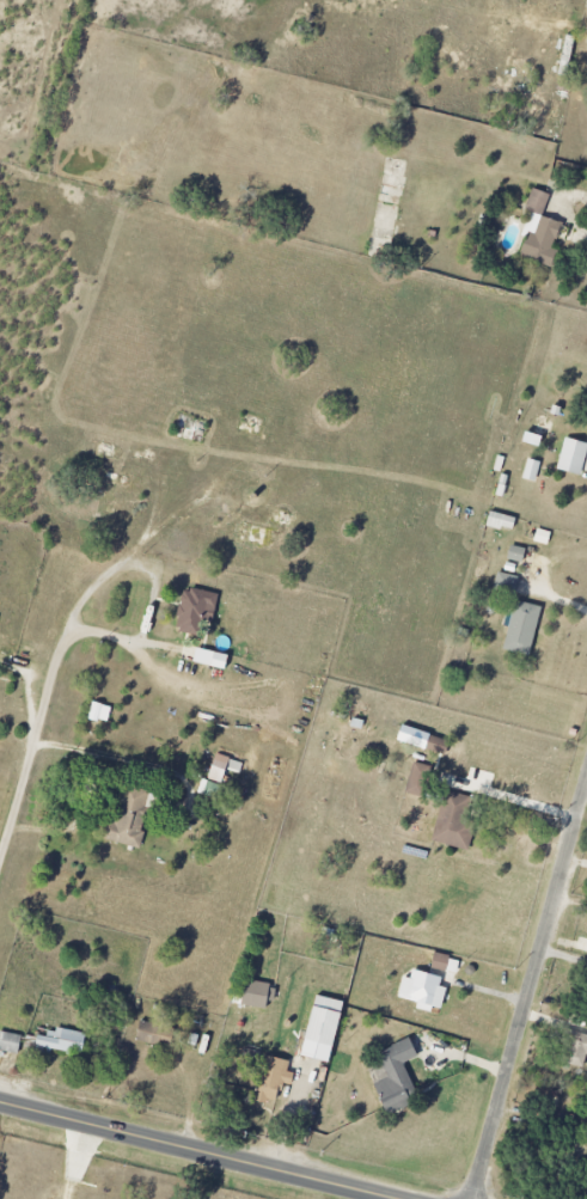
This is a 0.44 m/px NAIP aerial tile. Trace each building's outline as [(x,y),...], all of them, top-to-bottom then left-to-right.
[(547,121),(558,122),(560,105),(549,104),(547,121)] [(581,475),(586,455),(586,443),(566,437),(557,468),(581,475)] [(524,478),(536,481),(541,462),(529,459),(524,478)] [(488,527),(514,532),(517,517),(491,512),(488,527)] [(528,550),(513,545),(508,559),(523,564),(528,550)] [(216,623),(216,598),(179,598),(180,623),(216,623)] [(195,664),(228,669),(230,654),(197,650),(195,664)] [(108,723),(112,708),(97,703),(92,719),(108,723)] [(426,749),(446,756),(451,743),(431,736),(426,749)] [(225,783),(228,771),(241,774),(244,762),(216,755),(210,780),(225,783)] [(424,797),(429,767),(413,764),(407,794),(424,797)] [(137,850),(155,811),(152,810),(158,798),(131,786),(115,823),(108,820),(101,835),(137,850)] [(436,841),(467,853),(477,829),(463,824),(468,811),(451,805),(436,841)] [(460,960),(435,954),(432,968),(457,974),(460,960)] [(444,1010),(449,989),(442,987),(444,977),(415,970),(412,979),(405,977),(400,998),(421,1003),(420,1007),(433,1011),(434,1008),(444,1010)] [(272,983),(245,982),(244,1007),(270,1009),(272,983)] [(304,1057),(332,1063),(346,1003),(318,996),(304,1057)] [(85,1054),(88,1034),(49,1029),(48,1037),(39,1036),(38,1048),(85,1054)] [(578,1067),(583,1044),(586,1045),(586,1036),(568,1031),(561,1063),(578,1067)] [(21,1055),(24,1037),(0,1032),(0,1051),(21,1055)] [(420,1057),(412,1039),(378,1054),(388,1076),(381,1079),(382,1080),(376,1083),(390,1116),(422,1102),(406,1063),(420,1057)] [(292,1062),(266,1056),(254,1099),(277,1106),(283,1084),(293,1086),(296,1075),(289,1073),(292,1062)]
